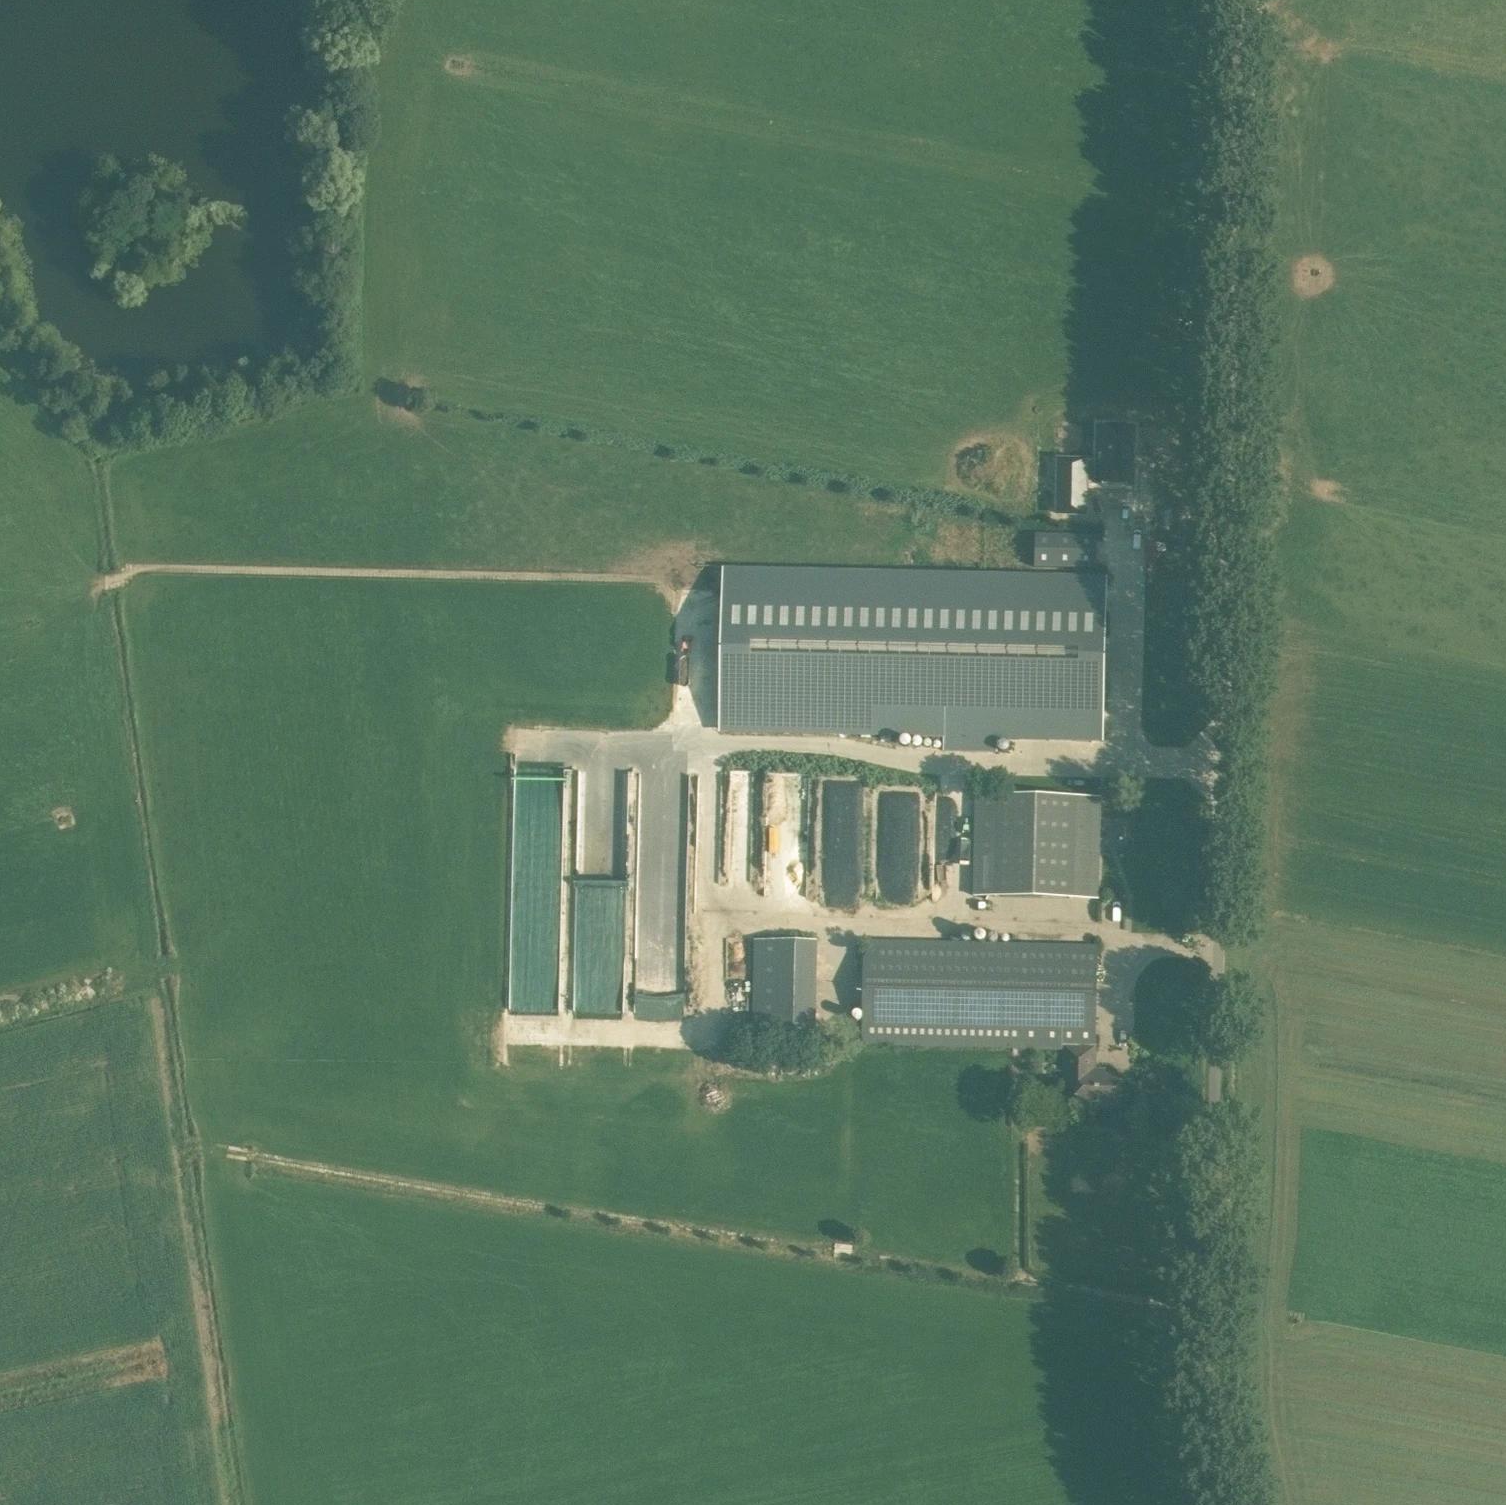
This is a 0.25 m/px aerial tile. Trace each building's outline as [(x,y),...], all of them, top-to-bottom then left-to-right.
[(1076,466),(1075,519),(1102,520),(1103,490),(1150,491),(1151,433),(1116,432),(1115,466),(1076,466)] [(1097,534),(1036,533),(1035,567),(1095,568),(1097,568),(1097,534)] [(724,730),(954,734),(954,742),(1101,745),(1104,590),(726,582),(724,730)] [(1098,898),(1101,797),(976,794),(974,895),(1098,898)] [(753,1042),(813,1044),(816,942),(755,941),(753,1042)] [(1095,1045),(1097,948),(864,943),(862,1045),(1016,1048),(1022,1048),(1065,1049),(1066,1044),(1095,1045)] [(650,978),(652,1032),(694,1031),(692,977),(650,978)] [(1065,1049),(1065,1089),(1079,1089),(1078,1108),(1119,1109),(1120,1078),(1106,1078),(1094,1077),(1095,1068),(1095,1045),(1066,1044),(1065,1049)]
